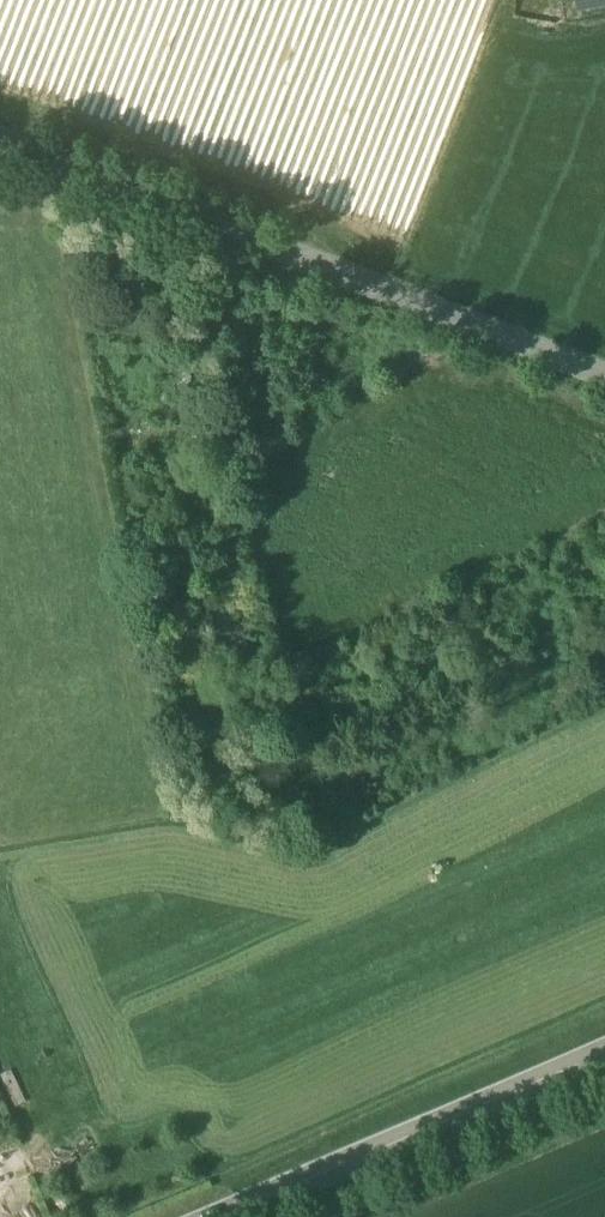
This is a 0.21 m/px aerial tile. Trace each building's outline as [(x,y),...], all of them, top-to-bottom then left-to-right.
[(578,9),(604,5),(604,0),(577,0),(578,9)]
